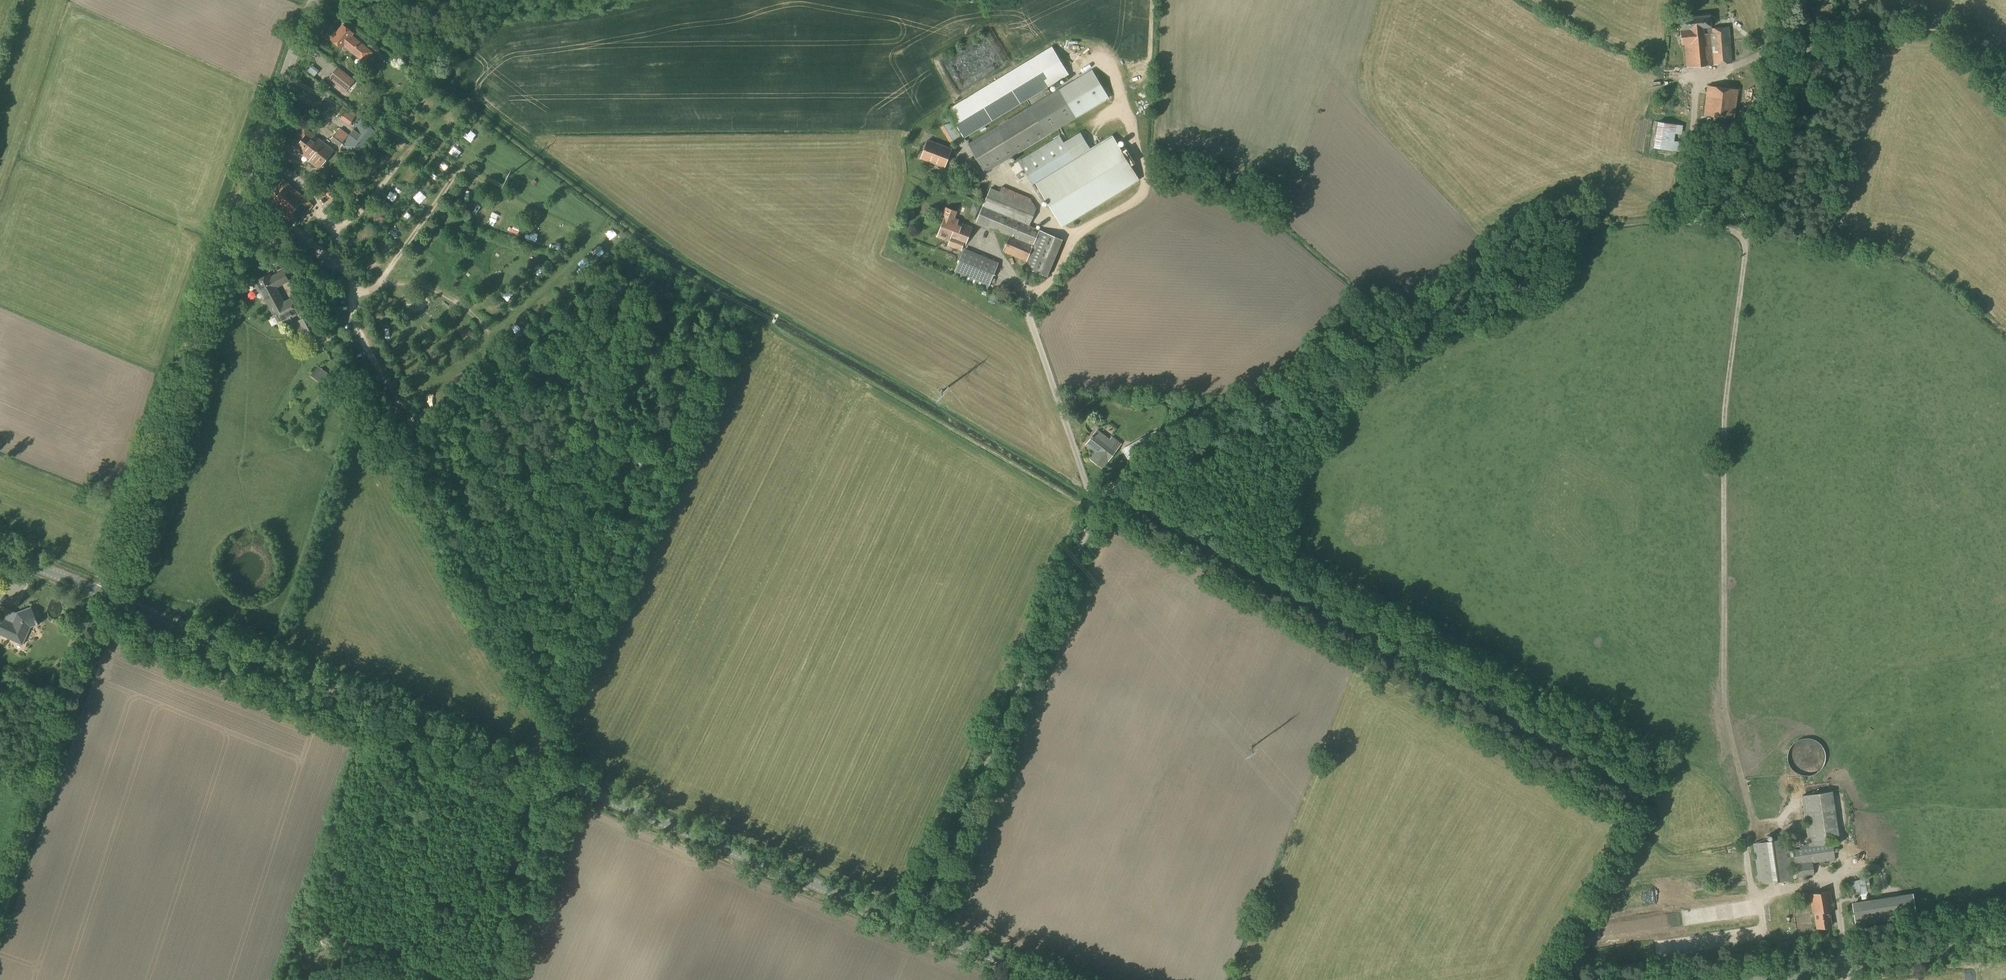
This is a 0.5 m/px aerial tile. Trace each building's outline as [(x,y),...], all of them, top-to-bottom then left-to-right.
[(1812,19),(1837,16),(1835,3),(1811,7),(1812,19)] [(1711,28),(1709,15),(1679,19),(1681,44),(1685,44),(1687,67),(1731,63),(1728,27),(1711,28)] [(343,25),(331,40),(342,49),(344,46),(365,63),(373,52),(353,35),(354,34),(343,25)] [(964,139),(1069,75),(1052,46),(946,110),(964,139)] [(346,92),(355,80),(338,66),(328,78),(346,92)] [(984,173),(1046,136),(1077,117),(1109,98),(1092,70),(1060,89),(968,145),(984,173)] [(1734,119),(1737,89),(1707,86),(1704,115),(1734,119)] [(343,144),(359,156),(378,133),(361,119),(349,134),(341,128),(331,140),(341,147),(343,144)] [(1679,152),(1683,125),(1657,121),(1653,148),(1679,152)] [(319,169),(334,151),(304,128),(291,145),(310,160),(309,161),(319,169)] [(404,135),(395,128),(387,137),(397,145),(404,135)] [(1090,149),(1080,132),(1063,142),(1060,137),(1018,162),(1031,185),(1035,182),(1090,149)] [(1062,227),(1139,180),(1112,136),(1090,149),(1035,182),(1062,227)] [(927,139),(920,159),(927,162),(938,166),(945,169),(952,149),(927,139)] [(383,165),(390,156),(381,148),(373,158),(383,165)] [(284,164),(282,168),(291,173),(294,169),(284,164)] [(368,164),(361,174),(370,181),(378,172),(368,164)] [(364,185),(354,177),(347,187),(356,195),(364,185)] [(282,179),(266,198),(294,222),(310,202),(282,179)] [(321,199),(330,189),(322,182),(313,192),(321,199)] [(1030,199),(1001,187),(999,193),(990,189),(977,219),(995,226),(994,229),(1009,236),(1003,251),(1026,261),(1024,267),(1046,277),(1062,240),(1029,226),(1036,209),(1030,199)] [(355,197),(345,190),(338,200),(347,207),(355,197)] [(965,245),(972,227),(958,222),(958,220),(954,218),(957,211),(946,207),(943,215),(945,215),(937,237),(952,242),(951,246),(961,250),(963,244),(965,245)] [(387,222),(383,211),(371,216),(375,226),(387,222)] [(969,253),(963,251),(958,263),(964,266),(961,274),(989,285),(998,262),(970,251),(969,253)] [(256,284),(255,286),(258,292),(261,292),(262,292),(263,294),(273,313),(275,317),(279,315),(282,321),(284,324),(288,331),(295,327),(291,320),(300,315),(298,312),(296,309),(293,302),(286,306),(281,296),(278,291),(276,288),(271,278),(270,276),(269,274),(256,281),(257,283),(256,284)] [(308,338),(317,333),(308,316),(299,320),(308,338)] [(1161,441),(1156,430),(1146,436),(1145,435),(1121,449),(1128,460),(1135,455),(1135,454),(1150,445),(1151,447),(1161,441)] [(1101,438),(1095,433),(1093,436),(1092,435),(1091,437),(1092,438),(1087,444),(1096,452),(1091,459),(1102,467),(1116,449),(1121,443),(1112,436),(1109,439),(1103,435),(1101,438)] [(30,607),(16,612),(16,613),(3,607),(0,614),(0,635),(22,645),(26,637),(30,627),(36,625),(36,626),(38,625),(36,620),(35,620),(30,607)] [(1809,846),(1837,841),(1829,792),(1801,796),(1809,846)] [(1759,884),(1792,879),(1786,839),(1753,844),(1759,884)] [(1796,877),(1813,875),(1812,862),(1834,859),(1832,844),(1792,850),(1796,877)] [(1743,888),(1742,880),(1731,882),(1732,889),(1743,888)] [(1831,926),(1829,911),(1833,910),(1830,891),(1809,894),(1812,913),(1814,913),(1816,928),(1831,926)] [(1855,925),(1915,915),(1912,893),(1852,903),(1855,925)]
